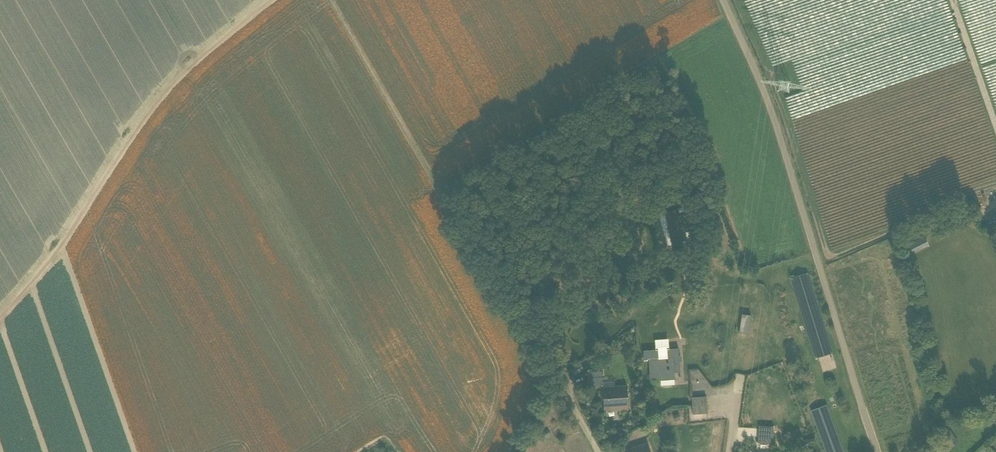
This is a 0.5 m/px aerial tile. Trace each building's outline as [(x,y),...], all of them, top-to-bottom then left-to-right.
[(665,213),(673,245),(686,241),(684,233),(690,231),(684,208),(665,213)] [(916,244),(908,248),(911,253),(919,249),(916,244)] [(808,273),(791,278),(816,359),(833,354),(808,273)] [(748,334),(751,319),(742,318),(740,333),(748,334)] [(649,360),(651,381),(661,380),(661,379),(675,378),(675,370),(681,369),(679,348),(668,349),(668,347),(658,348),(658,350),(644,351),(644,360),(649,360)] [(627,387),(603,389),(604,409),(618,408),(618,409),(629,408),(627,387)] [(692,398),(692,405),(707,404),(707,397),(692,398)] [(708,412),(707,404),(692,405),(693,413),(708,412)] [(826,405),(811,411),(826,451),(843,451),(826,405)] [(626,426),(621,430),(625,435),(630,431),(626,426)] [(759,427),(759,435),(773,436),(774,428),(759,427)] [(938,434),(949,450),(958,443),(947,428),(938,434)] [(759,435),(758,444),(773,444),(773,436),(759,435)]
